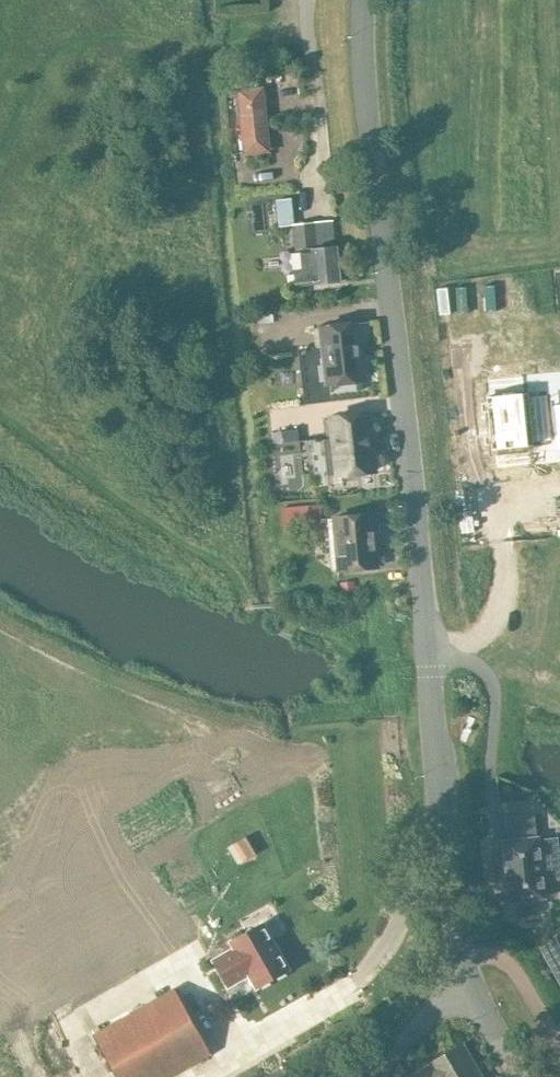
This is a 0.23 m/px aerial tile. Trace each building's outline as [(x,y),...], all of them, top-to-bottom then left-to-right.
[(262,88),(238,91),(244,154),(268,152),(262,88)] [(335,246),(334,246),(331,220),(292,225),(295,251),(301,251),(304,271),(294,272),(296,286),(339,281),(335,246)] [(319,329),(321,346),(314,347),(315,349),(321,348),(325,384),(365,380),(362,355),(360,355),(356,324),(312,329),(313,330),(319,329)] [(489,396),(485,396),(490,451),(495,451),(496,468),(531,464),(529,447),(534,447),(533,442),(551,440),(546,395),(529,396),(528,392),(524,393),(522,375),(487,379),(489,396)] [(325,439),(332,439),(336,475),(341,475),(344,477),(348,478),(352,476),(355,473),(375,471),(372,447),(370,447),(366,414),(323,419),(323,421),(329,420),(331,437),(325,438),(325,439)] [(373,522),(373,515),(351,517),(347,513),(339,514),(336,518),(334,518),(339,571),(378,567),(375,534),(377,532),(376,523),(373,522)] [(233,843),(243,860),(255,853),(245,836),(233,843)] [(502,842),(509,902),(544,898),(539,859),(558,857),(556,839),(537,841),(537,838),(502,842)] [(213,961),(228,986),(249,974),(256,987),(288,969),(262,924),(230,942),(234,949),(213,961)] [(559,984),(559,964),(552,969),(559,984)] [(94,1035),(118,1076),(172,1076),(212,1054),(175,989),(94,1035)] [(462,1045),(427,1065),(428,1066),(409,1076),(481,1076),(462,1045)]
